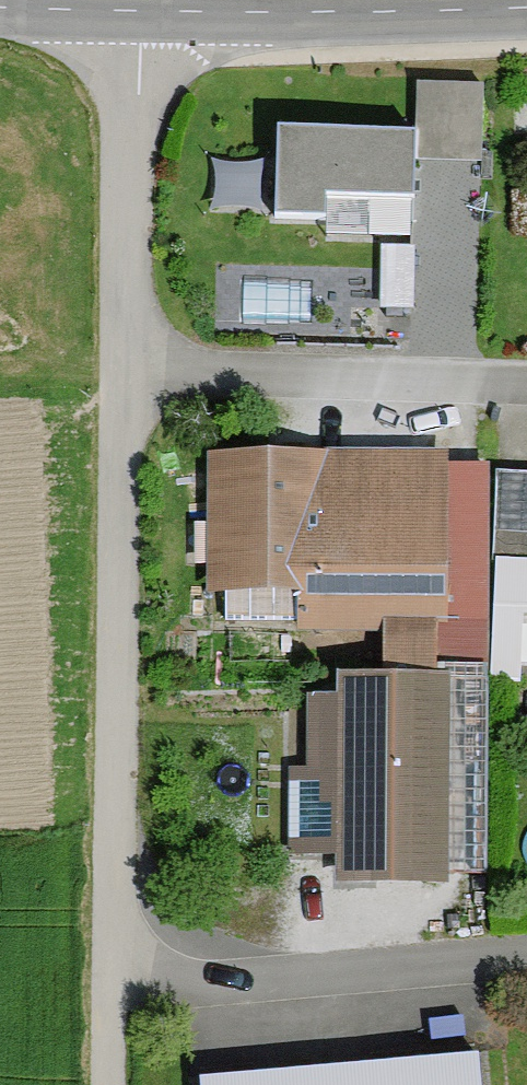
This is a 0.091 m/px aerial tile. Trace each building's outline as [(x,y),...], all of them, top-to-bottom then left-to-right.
[(409,145),(274,142),(272,225),(325,226),(326,205),(416,207),(417,174),(478,176),(480,97),(410,95),(409,145)] [(444,466),(207,464),(206,605),(291,606),(291,637),(381,638),(381,674),(484,675),(486,478),(444,478),(444,466)] [(498,483),(491,678),(526,679),(526,484),(498,483)] [(444,891),(448,688),(331,686),(327,888),(444,891)] [(478,1063),(249,1084),(480,1084),(478,1063)]
